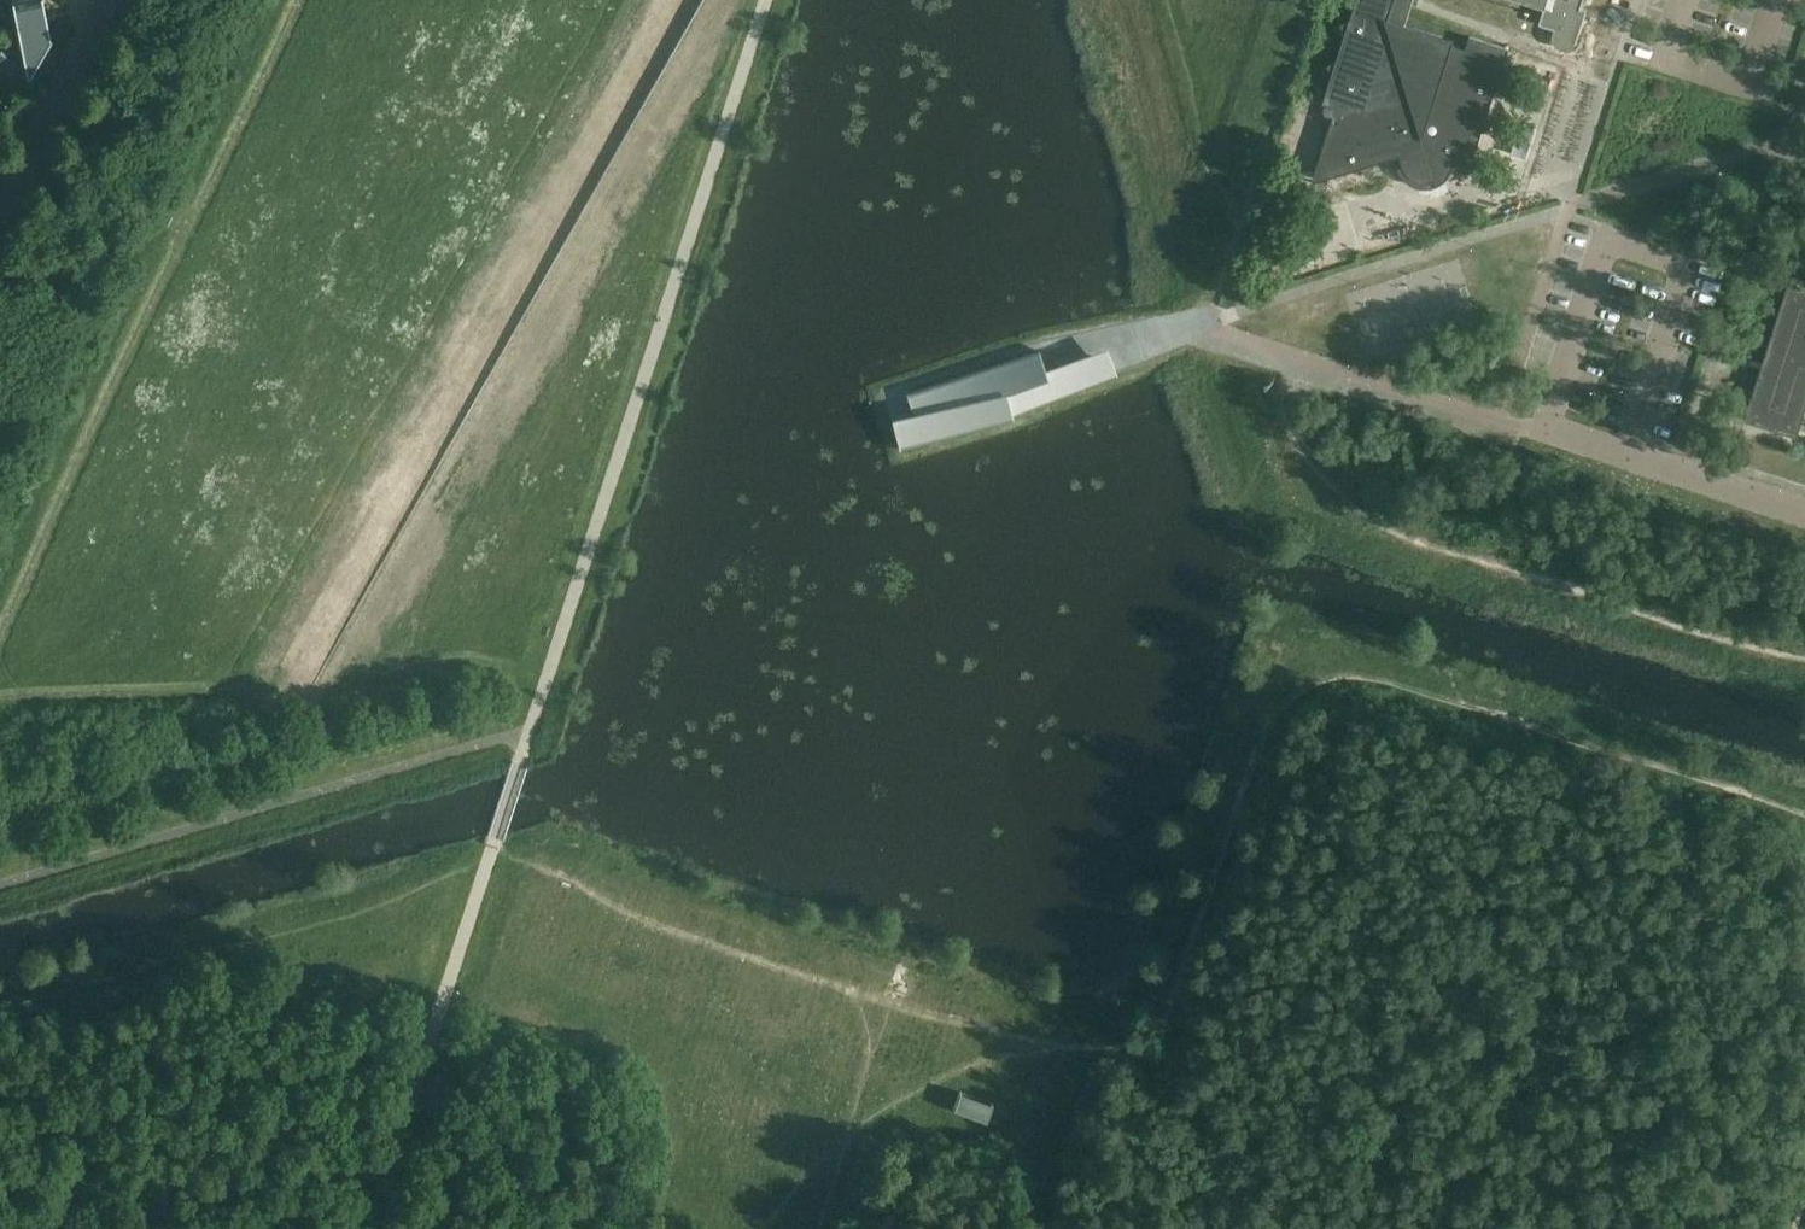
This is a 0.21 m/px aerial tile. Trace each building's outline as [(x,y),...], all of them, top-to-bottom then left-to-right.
[(35,71),(52,39),(50,39),(43,0),(12,0),(25,66),(35,71)] [(1408,16),(1411,8),(1413,0),(1356,0),(1350,19),(1350,20),(1341,24),(1346,33),(1337,61),(1328,65),(1333,74),(1323,102),(1336,107),(1332,119),(1316,168),(1312,183),(1359,168),(1368,173),(1373,164),(1400,156),(1404,167),(1404,168),(1405,170),(1408,174),(1412,178),(1414,179),(1418,181),(1421,182),(1426,182),(1424,179),(1433,176),(1436,185),(1439,183),(1442,181),(1445,179),(1447,176),(1449,173),(1451,170),(1452,168),(1469,173),(1469,172),(1478,167),(1473,158),(1477,146),(1482,131),(1491,126),(1486,117),(1490,105),(1495,90),(1504,86),(1500,77),(1503,64),(1509,48),(1469,35),(1465,48),(1453,44),(1454,41),(1405,25),(1408,16)] [(1545,5),(1539,24),(1551,28),(1553,33),(1552,37),(1553,41),(1555,44),(1558,47),(1560,48),(1562,49),(1565,49),(1567,48),(1570,48),(1572,46),(1575,43),(1576,40),(1586,10),(1581,8),(1584,0),(1529,0),(1545,5)] [(1760,371),(1745,419),(1797,436),(1804,412),(1804,288),(1797,286),(1771,363),(1775,365),(1772,375),(1760,371)] [(910,390),(920,424),(906,429),(910,442),(924,439),(925,442),(1009,418),(1009,415),(1106,376),(1098,357),(1044,377),(1036,353),(910,390)] [(955,1110),(988,1122),(995,1104),(962,1093),(955,1110)]
